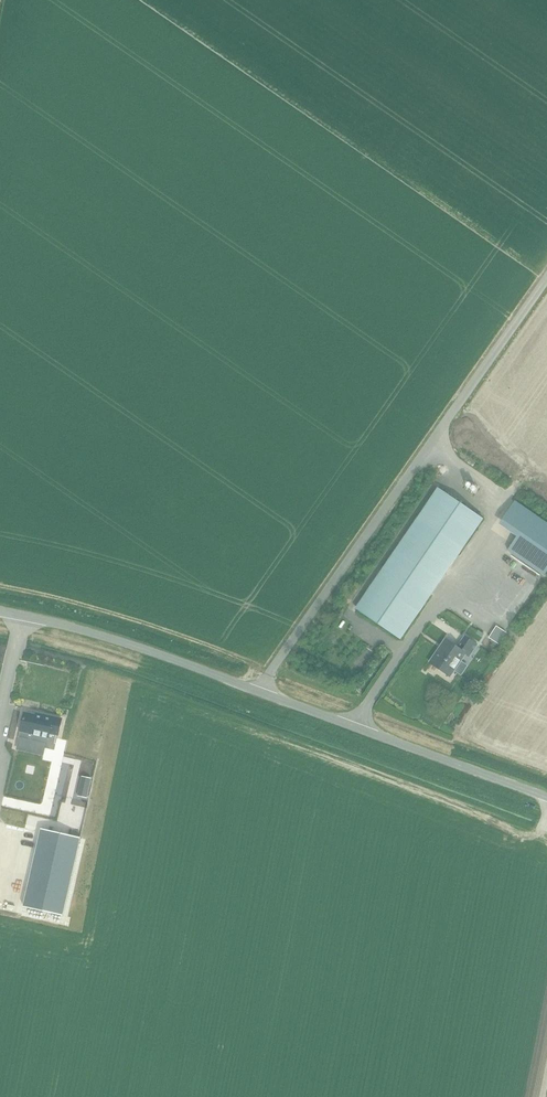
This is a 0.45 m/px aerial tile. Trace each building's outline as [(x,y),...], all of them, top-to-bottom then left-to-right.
[(438,488),(356,608),(400,639),(483,518),(438,488)] [(544,575),(546,572),(546,523),(515,501),(498,525),(517,537),(508,550),(544,575)] [(496,627),(489,639),(498,645),(505,633),(496,627)] [(430,663),(450,676),(465,654),(469,656),(477,645),(465,637),(457,647),(446,639),(430,663)] [(20,731),(48,737),(49,733),(58,735),(62,719),(42,714),(41,717),(24,713),(20,731)] [(78,796),(87,798),(92,778),(82,776),(78,796)] [(22,821),(20,838),(27,839),(25,852),(31,853),(35,823),(22,821)] [(39,829),(21,906),(62,915),(79,838),(39,829)]
